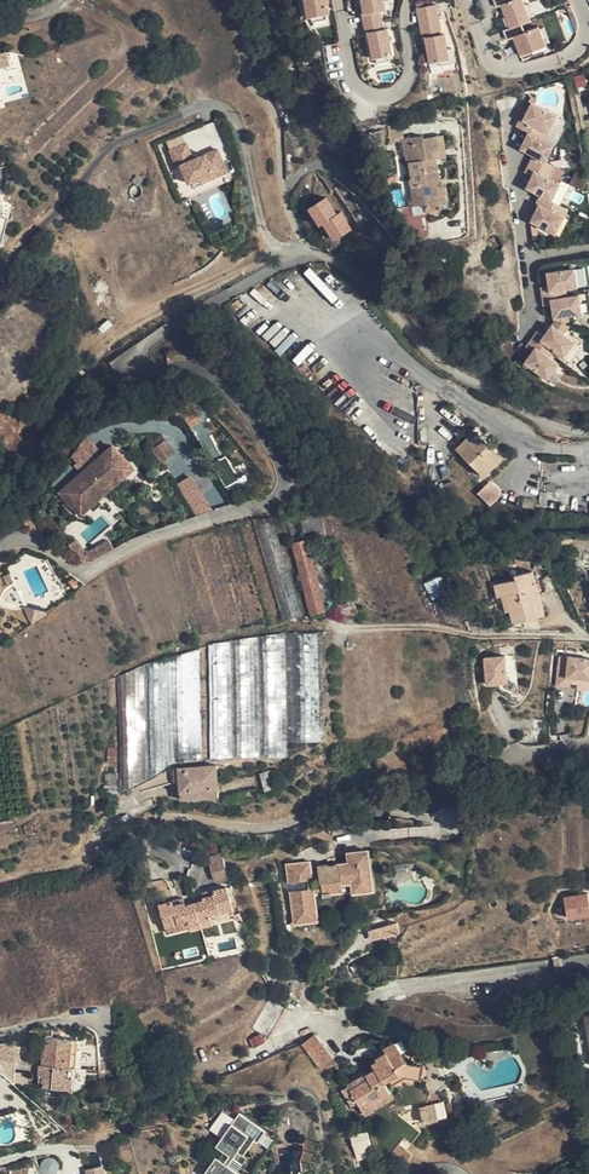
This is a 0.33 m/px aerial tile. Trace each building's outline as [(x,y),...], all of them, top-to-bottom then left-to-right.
[(310,16),(333,11),(330,0),(306,0),(310,16)] [(385,0),(362,0),(371,57),(394,54),(385,0)] [(433,6),(431,0),(417,0),(421,9),(433,6)] [(534,21),(526,0),(510,0),(500,4),(509,30),(534,21)] [(521,56),(549,47),(542,25),(514,35),(521,56)] [(556,110),(531,97),(527,105),(531,107),(528,111),(525,110),(523,114),(520,113),(516,121),(528,126),(545,134),(556,110)] [(545,134),(528,126),(524,134),(529,136),(526,142),(530,144),(529,148),(532,150),(528,158),(551,169),(555,161),(546,156),(554,139),(545,134)] [(529,136),(524,134),(520,143),(529,148),(530,144),(526,142),(529,136)] [(436,160),(439,158),(435,136),(422,138),(421,137),(400,140),(404,163),(407,163),(410,180),(408,180),(412,206),(444,201),(441,179),(439,179),(436,160)] [(442,136),(435,136),(439,158),(445,157),(442,136)] [(181,165),(190,187),(230,170),(220,146),(195,156),(189,141),(169,149),(177,167),(181,165)] [(528,158),(525,166),(532,170),(536,172),(534,176),(530,174),(525,184),(539,191),(552,197),(560,178),(549,173),(551,169),(528,158)] [(552,197),(539,191),(536,197),(539,198),(537,203),(542,205),(539,210),(535,207),(531,216),(556,228),(568,204),(552,197)] [(311,222),(325,214),(313,192),(298,199),(311,222)] [(574,266),(547,271),(548,279),(552,278),(553,283),(548,284),(540,285),(542,294),(566,290),(566,287),(577,285),(574,266)] [(566,290),(542,294),(543,303),(551,302),(556,301),(556,306),(552,307),(553,318),(569,322),(568,314),(581,311),(578,293),(567,294),(566,290)] [(569,322),(553,318),(545,329),(550,332),(547,336),(543,333),(536,328),(531,336),(552,350),(554,348),(563,354),(575,338),(563,330),(569,322)] [(552,350),(531,336),(526,344),(532,348),(536,351),(534,355),(529,353),(524,360),(548,376),(559,360),(550,354),(552,350)] [(472,436),(460,448),(484,471),(500,454),(496,450),(499,447),(480,428),(472,436)] [(468,431),(456,443),(460,448),(472,436),(468,431)] [(69,454),(82,469),(104,450),(91,435),(69,454)] [(166,440),(152,451),(155,454),(169,443),(166,440)] [(169,443),(155,454),(167,469),(181,458),(169,443)] [(118,448),(68,492),(85,512),(117,485),(121,489),(139,473),(118,448)] [(489,476),(478,488),(490,500),(502,488),(489,476)] [(195,482),(184,490),(202,520),(216,515),(195,482)] [(68,492),(64,495),(85,520),(121,489),(117,485),(85,512),(68,492)] [(280,518),(175,542),(201,642),(305,619),(280,518)] [(323,522),(304,527),(306,539),(326,534),(323,522)] [(308,540),(295,544),(312,613),(325,610),(308,540)] [(79,543),(71,548),(83,565),(93,567),(118,554),(113,544),(90,556),(88,555),(79,543)] [(10,569),(4,572),(7,579),(14,577),(10,569)] [(516,580),(499,583),(502,595),(510,594),(517,623),(538,619),(530,586),(536,584),(533,571),(515,575),(516,580)] [(427,582),(433,597),(449,590),(443,575),(427,582)] [(536,584),(530,586),(538,619),(543,617),(536,584)] [(352,594),(336,599),(342,619),(357,615),(352,594)] [(46,610),(25,604),(32,619),(46,610)] [(321,635),(285,635),(288,742),(323,741),(321,635)] [(241,639),(206,646),(209,760),(282,756),(278,638),(241,639)] [(119,677),(121,794),(159,775),(174,764),(202,760),(199,648),(119,677)] [(507,652),(485,653),(486,661),(491,660),(492,668),(487,669),(487,680),(490,680),(498,679),(508,679),(507,652)] [(570,685),(572,676),(572,671),(579,672),(579,677),(588,678),(588,657),(569,655),(569,654),(560,654),(556,684),(570,685)] [(217,765),(179,769),(180,782),(176,783),(177,794),(220,789),(217,765)] [(257,784),(255,776),(221,787),(224,796),(257,784)] [(273,777),(262,780),(265,791),(276,787),(273,777)] [(220,789),(177,794),(178,802),(221,797),(220,789)] [(223,851),(210,855),(216,879),(229,876),(223,851)] [(312,925),(311,898),(320,898),(320,903),(328,903),(328,898),(340,897),(340,890),(349,890),(370,889),(370,859),(349,859),(349,871),(328,872),(328,869),(319,869),(319,871),(319,875),(310,875),(310,871),(310,865),(287,865),(288,883),(284,883),(285,892),(288,892),(289,925),(312,925)] [(200,923),(212,920),(210,916),(233,910),(227,887),(214,890),(215,894),(204,897),(204,900),(195,903),(200,923)] [(371,901),(370,889),(349,890),(349,902),(371,901)] [(588,917),(588,893),(566,894),(567,918),(588,917)] [(189,926),(200,923),(195,903),(185,905),(184,902),(173,905),(172,902),(159,905),(165,928),(188,922),(189,926)] [(235,916),(233,910),(210,916),(212,920),(212,922),(235,916)] [(213,927),(212,922),(212,920),(200,923),(202,929),(213,927)] [(167,934),(190,928),(189,926),(188,922),(165,928),(167,934)] [(191,932),(202,929),(200,923),(189,926),(190,928),(191,932)] [(374,941),(401,931),(398,923),(371,932),(374,941)] [(303,1043),(326,1074),(339,1064),(316,1034),(303,1043)] [(46,1050),(45,1050),(43,1066),(44,1067),(42,1088),(65,1090),(67,1068),(70,1068),(73,1041),(46,1039),(46,1050)] [(386,1049),(388,1053),(392,1059),(402,1052),(396,1043),(386,1049)] [(16,1087),(16,1044),(0,1047),(0,1073),(16,1087)] [(372,1105),(391,1094),(385,1084),(391,1080),(394,1085),(406,1077),(417,1079),(419,1066),(409,1064),(402,1052),(392,1059),(388,1053),(378,1059),(379,1061),(373,1065),(376,1071),(368,1076),(370,1080),(352,1091),(363,1110),(371,1104),(372,1105)] [(74,1069),(70,1068),(67,1068),(65,1090),(72,1090),(74,1069)] [(394,1099),(391,1094),(372,1105),(371,1104),(363,1110),(366,1116),(394,1099)] [(424,1105),(428,1122),(449,1117),(445,1100),(424,1105)] [(239,1112),(216,1146),(224,1151),(219,1159),(216,1157),(205,1173),(242,1173),(238,1171),(247,1157),(244,1155),(255,1139),(258,1141),(266,1130),(239,1112)] [(220,1130),(231,1117),(225,1113),(215,1125),(220,1130)] [(72,1118),(65,1125),(76,1137),(84,1130),(72,1118)] [(360,1161),(369,1157),(366,1147),(374,1145),(369,1129),(351,1135),(360,1161)]
